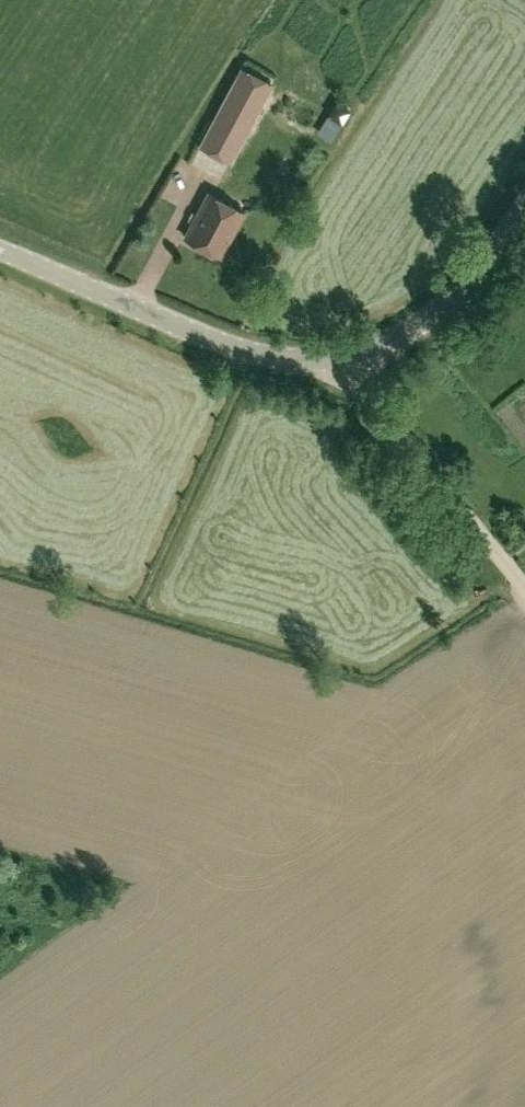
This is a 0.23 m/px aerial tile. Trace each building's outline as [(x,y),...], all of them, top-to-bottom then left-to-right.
[(270,86),(238,69),(216,113),(215,113),(245,130),(270,86)] [(185,237),(187,238),(188,243),(193,245),(197,243),(208,248),(209,254),(214,256),(218,254),(220,255),(244,210),(208,192),(185,237)]
